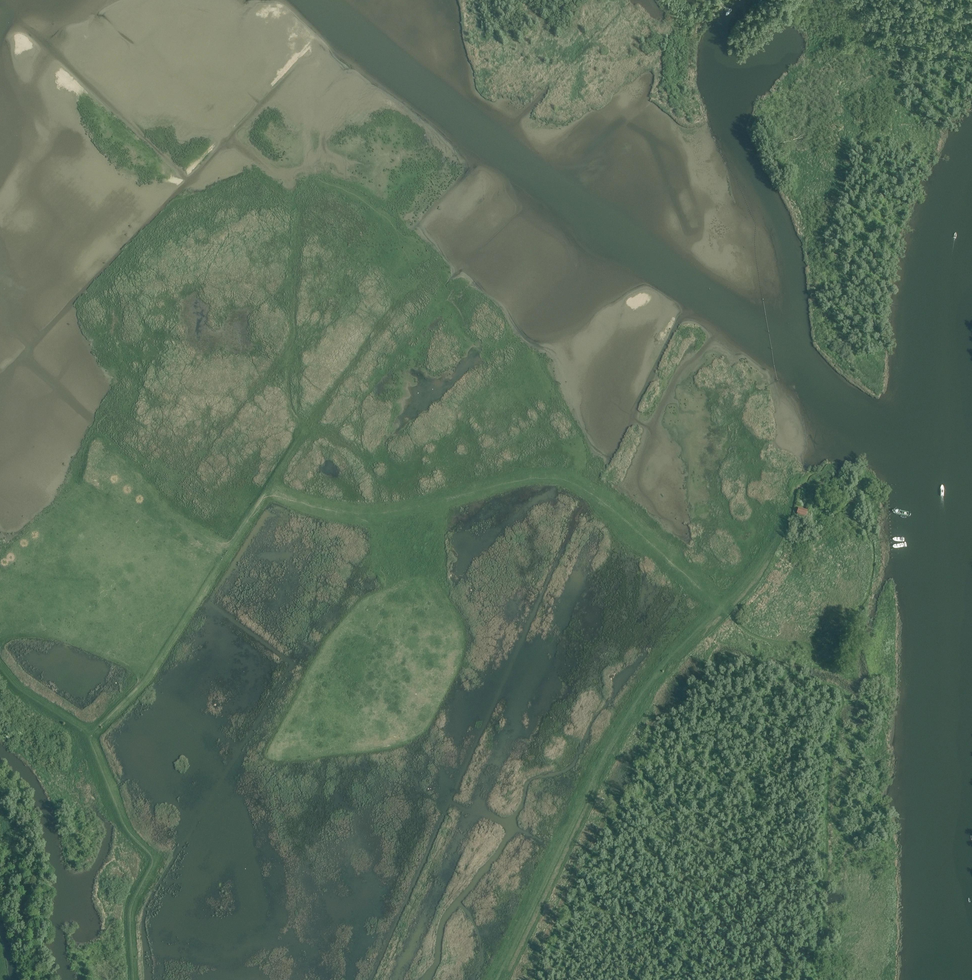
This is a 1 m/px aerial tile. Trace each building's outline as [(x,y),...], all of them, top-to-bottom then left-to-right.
[(808,511),(798,508),(797,514),(806,517),(808,511)]
